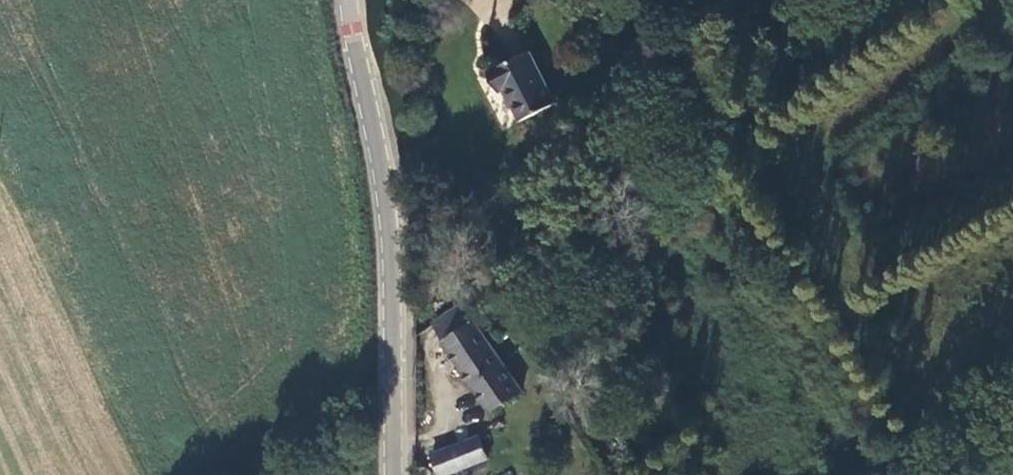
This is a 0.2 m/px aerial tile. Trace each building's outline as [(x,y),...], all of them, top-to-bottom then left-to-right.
[(533,57),(497,80),(506,98),(511,95),(528,126),(562,107),(533,57)] [(492,407),(498,402),(525,386),(488,326),(506,329),(490,306),(474,316),(463,301),(437,319),(492,407)] [(445,474),(450,474),(485,460),(492,454),(481,431),(437,452),(445,474)] [(428,470),(428,465),(425,462),(421,462),(418,464),(418,469),(420,472),(425,473),(428,470)]
